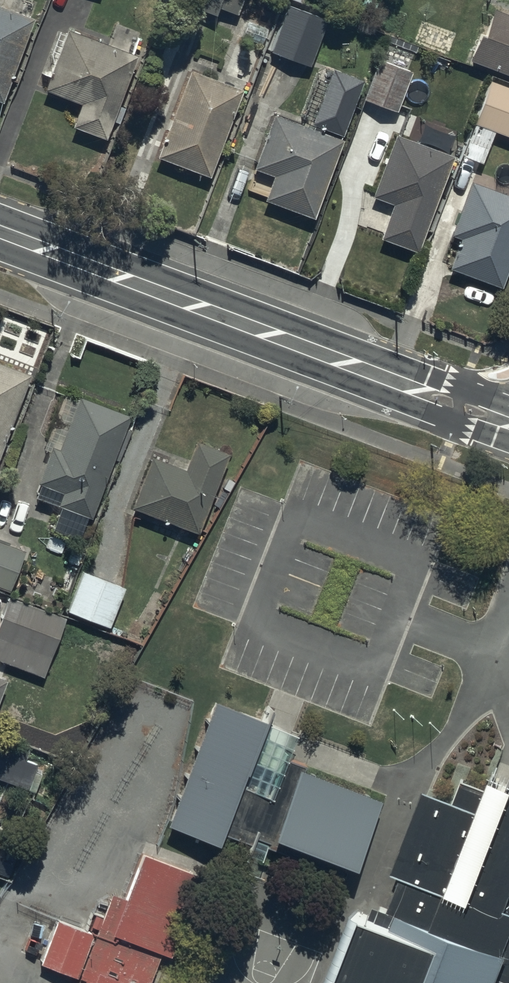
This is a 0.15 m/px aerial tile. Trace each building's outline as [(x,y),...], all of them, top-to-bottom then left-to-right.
[(185,4),(215,18),(219,10),(236,18),(244,0),(187,0),(185,4)] [(327,23),(286,8),(269,53),(310,68),(327,23)] [(0,11),(0,106),(3,107),(34,23),(0,11)] [(481,41),(478,40),(469,64),(508,78),(508,17),(496,13),(485,42),(481,41)] [(137,60),(68,35),(46,95),(79,107),(71,131),(106,144),(137,60)] [(411,76),(377,64),(362,103),(397,115),(411,76)] [(244,94),(190,73),(155,160),(209,182),(244,94)] [(363,84),(332,73),(312,128),(342,139),(363,84)] [(491,83),(460,157),(482,166),(496,133),(508,138),(508,91),(491,83)] [(344,143),(272,116),(252,172),(272,180),(263,205),(314,224),(344,143)] [(419,117),(409,143),(393,138),(372,198),(394,206),(380,243),(419,257),(454,160),(448,157),(458,131),(419,117)] [(469,184),(448,240),(459,244),(450,270),(501,290),(508,269),(508,199),(469,184)] [(29,378),(0,368),(0,461),(29,378)] [(91,523),(130,418),(77,399),(58,454),(50,451),(36,487),(41,488),(36,502),(61,511),(54,532),(80,542),(88,522),(91,523)] [(184,472),(149,459),(130,509),(198,535),(227,458),(195,445),(184,472)] [(9,593),(24,554),(0,545),(0,590),(9,593)] [(126,590),(81,573),(66,615),(111,631),(126,590)] [(7,600),(0,619),(0,661),(45,678),(65,622),(7,600)] [(267,728),(215,706),(167,831),(217,852),(223,838),(265,855),(267,848),(355,880),(381,806),(303,775),(255,757),(267,728)] [(0,743),(0,784),(32,796),(43,768),(25,761),(28,753),(0,743)] [(424,796),(392,877),(401,881),(388,914),(504,960),(508,947),(508,798),(508,801),(464,784),(454,807),(424,796)] [(108,937),(167,960),(197,881),(138,858),(108,937)] [(388,914),(384,927),(352,916),(327,982),(508,982),(498,978),(504,960),(388,914)] [(504,960),(498,978),(508,982),(508,947),(504,960)]
